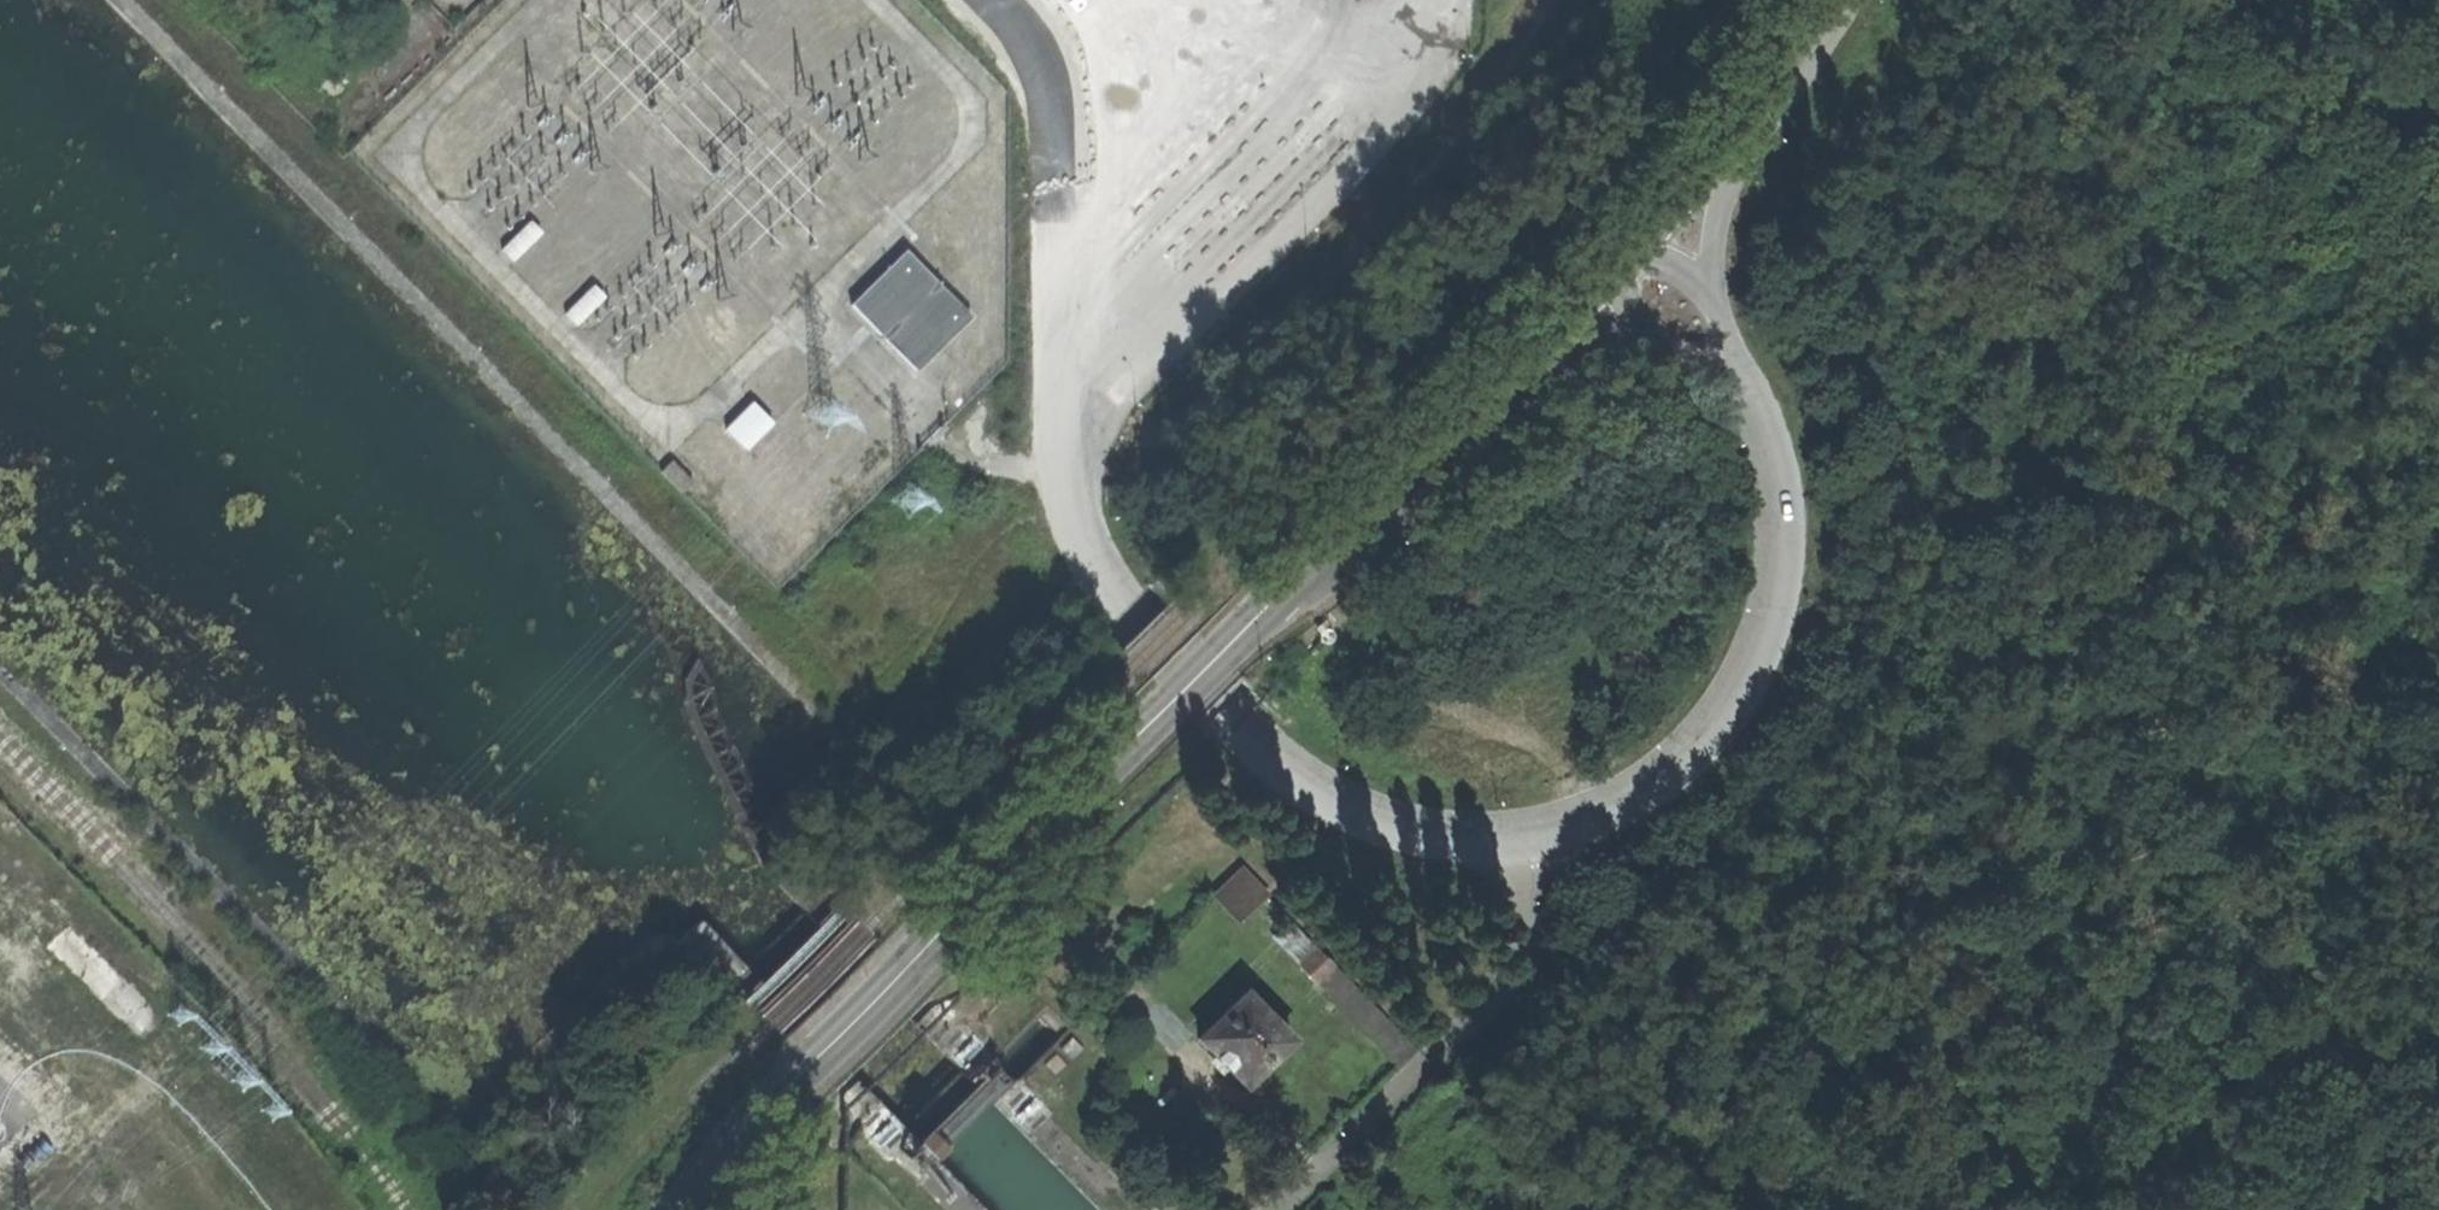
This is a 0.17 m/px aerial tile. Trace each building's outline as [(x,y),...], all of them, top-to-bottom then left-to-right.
[(542,233),(530,221),(499,251),(511,263),(542,233)] [(914,373),(968,321),(905,257),(851,311),(914,373)] [(576,327),(606,297),(593,285),(563,314),(576,327)] [(772,424),(751,403),(724,430),(745,451),(772,424)] [(691,482),(671,460),(662,469),(682,491),(691,482)] [(1237,920),(1267,893),(1241,863),(1210,890),(1237,920)] [(1299,957),(1316,976),(1332,962),(1315,943),(1299,957)] [(1239,1077),(1286,1034),(1259,1004),(1263,996),(1247,980),(1194,1028),(1209,1044),(1207,1051),(1212,1057),(1218,1063),(1225,1063),(1239,1077)]
